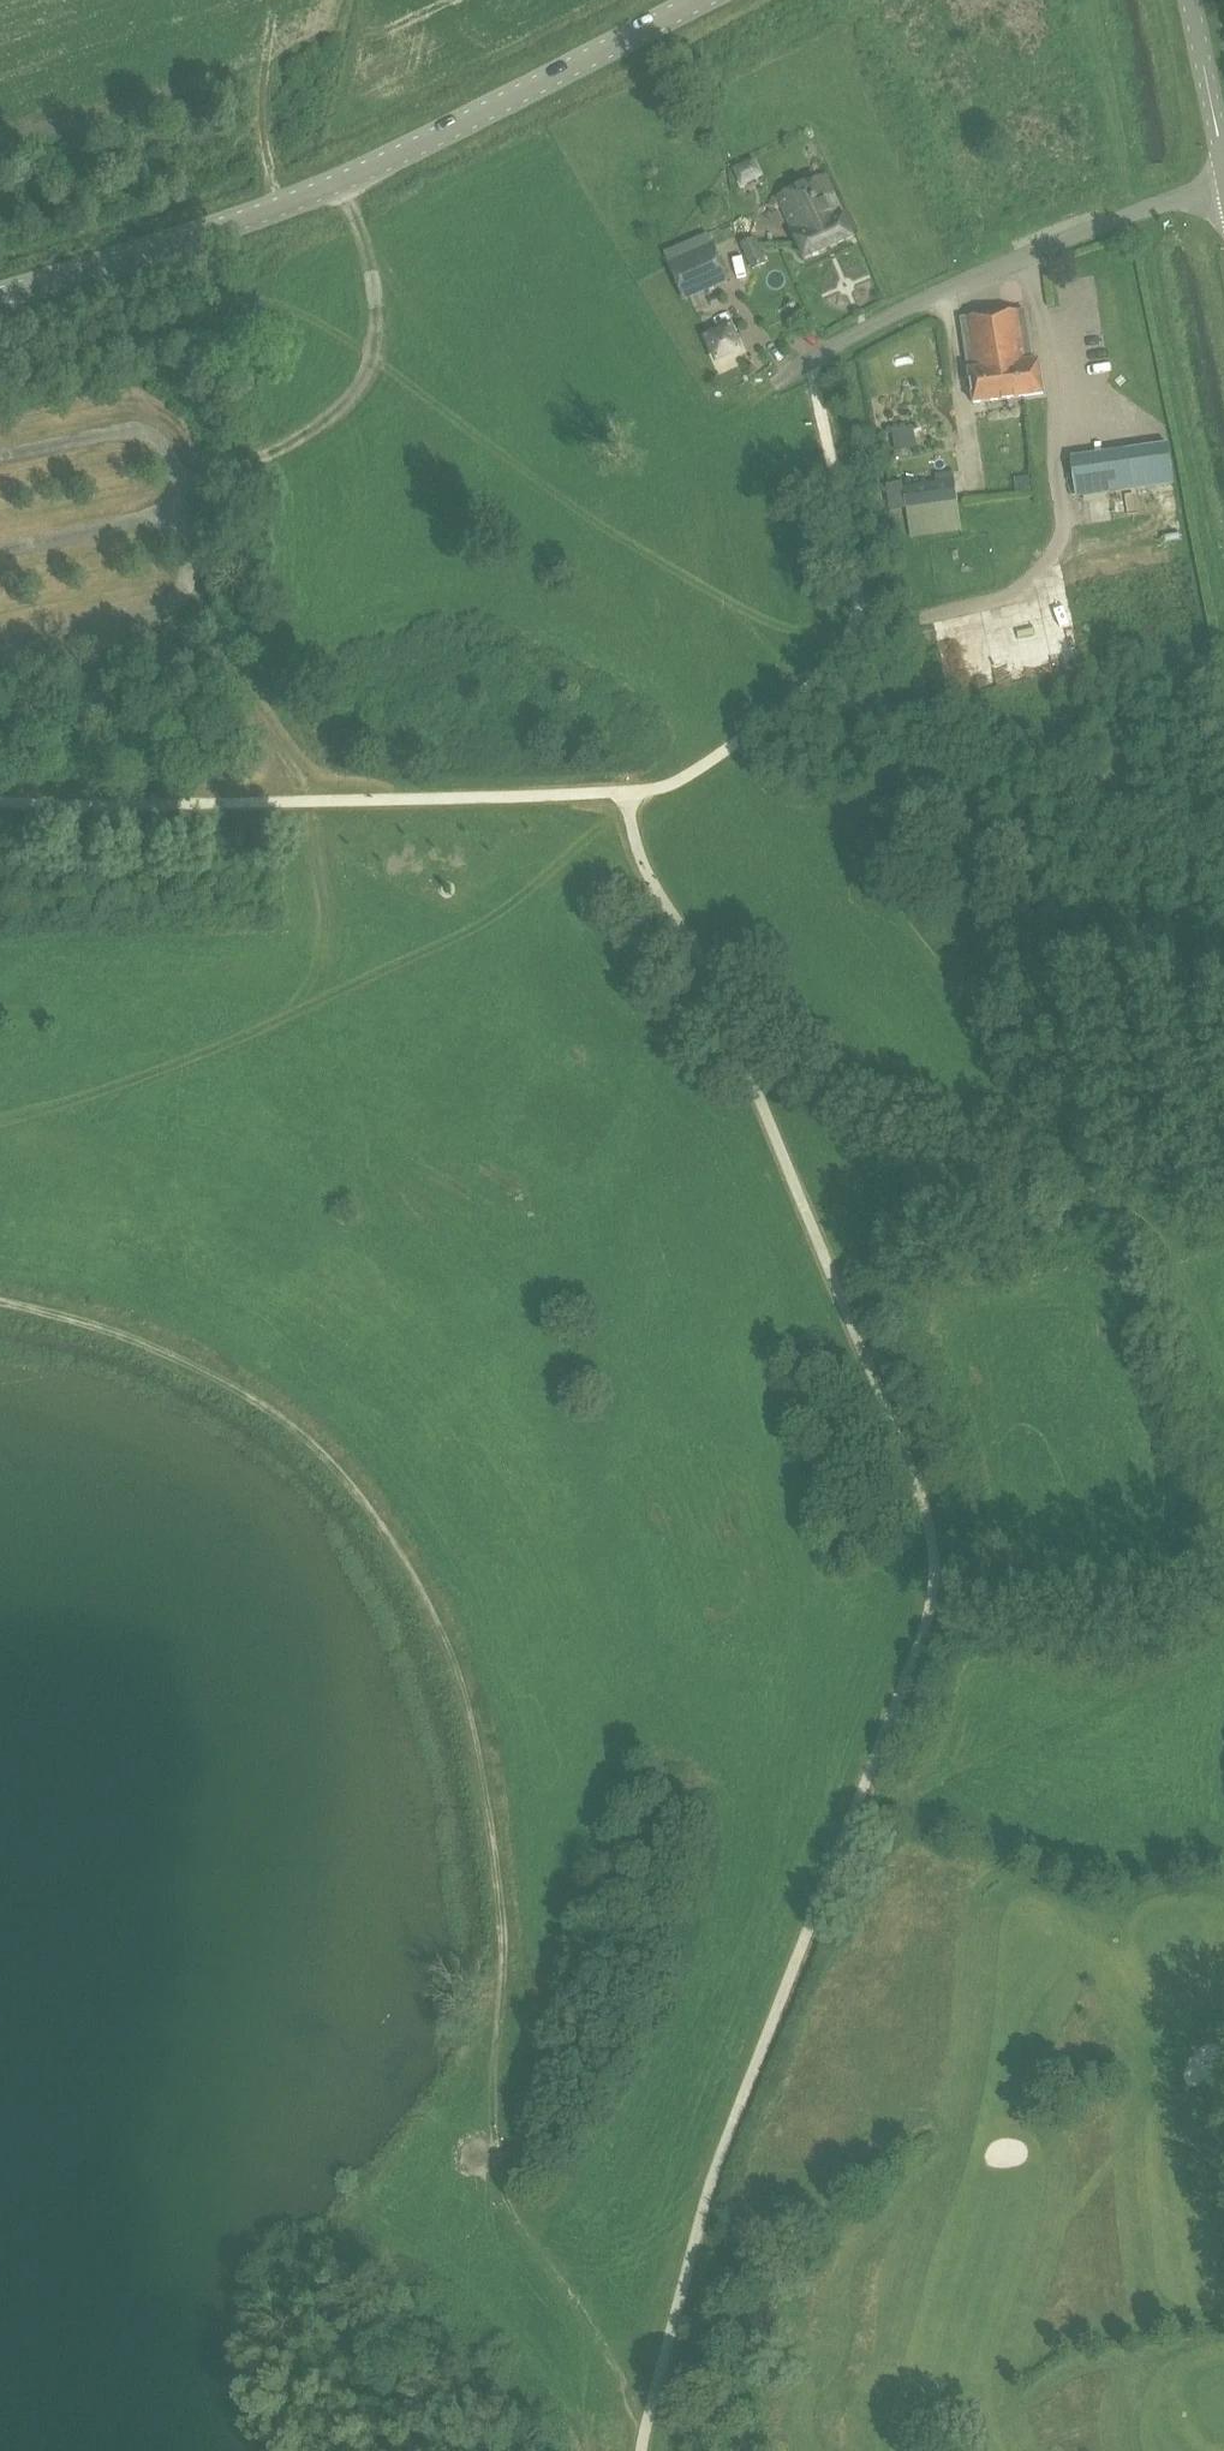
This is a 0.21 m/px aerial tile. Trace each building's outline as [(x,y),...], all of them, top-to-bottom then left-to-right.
[(827,176),(778,198),(805,259),(855,236),(827,176)] [(713,243),(709,233),(664,253),(668,263),(713,243)] [(741,244),(753,270),(767,263),(756,237),(741,244)] [(685,301),(731,281),(714,242),(713,243),(668,263),(685,301)] [(1039,361),(1033,362),(1025,310),(963,319),(975,403),(1043,393),(1039,361)] [(739,349),(727,325),(704,335),(716,360),(739,349)] [(1130,449),(1135,489),(1175,483),(1169,443),(1130,449)] [(936,482),(955,479),(954,472),(935,475),(936,482)] [(1017,492),(1030,491),(1028,477),(1015,479),(1017,492)] [(904,488),(907,507),(911,537),(962,530),(955,479),(936,482),(904,488)]
